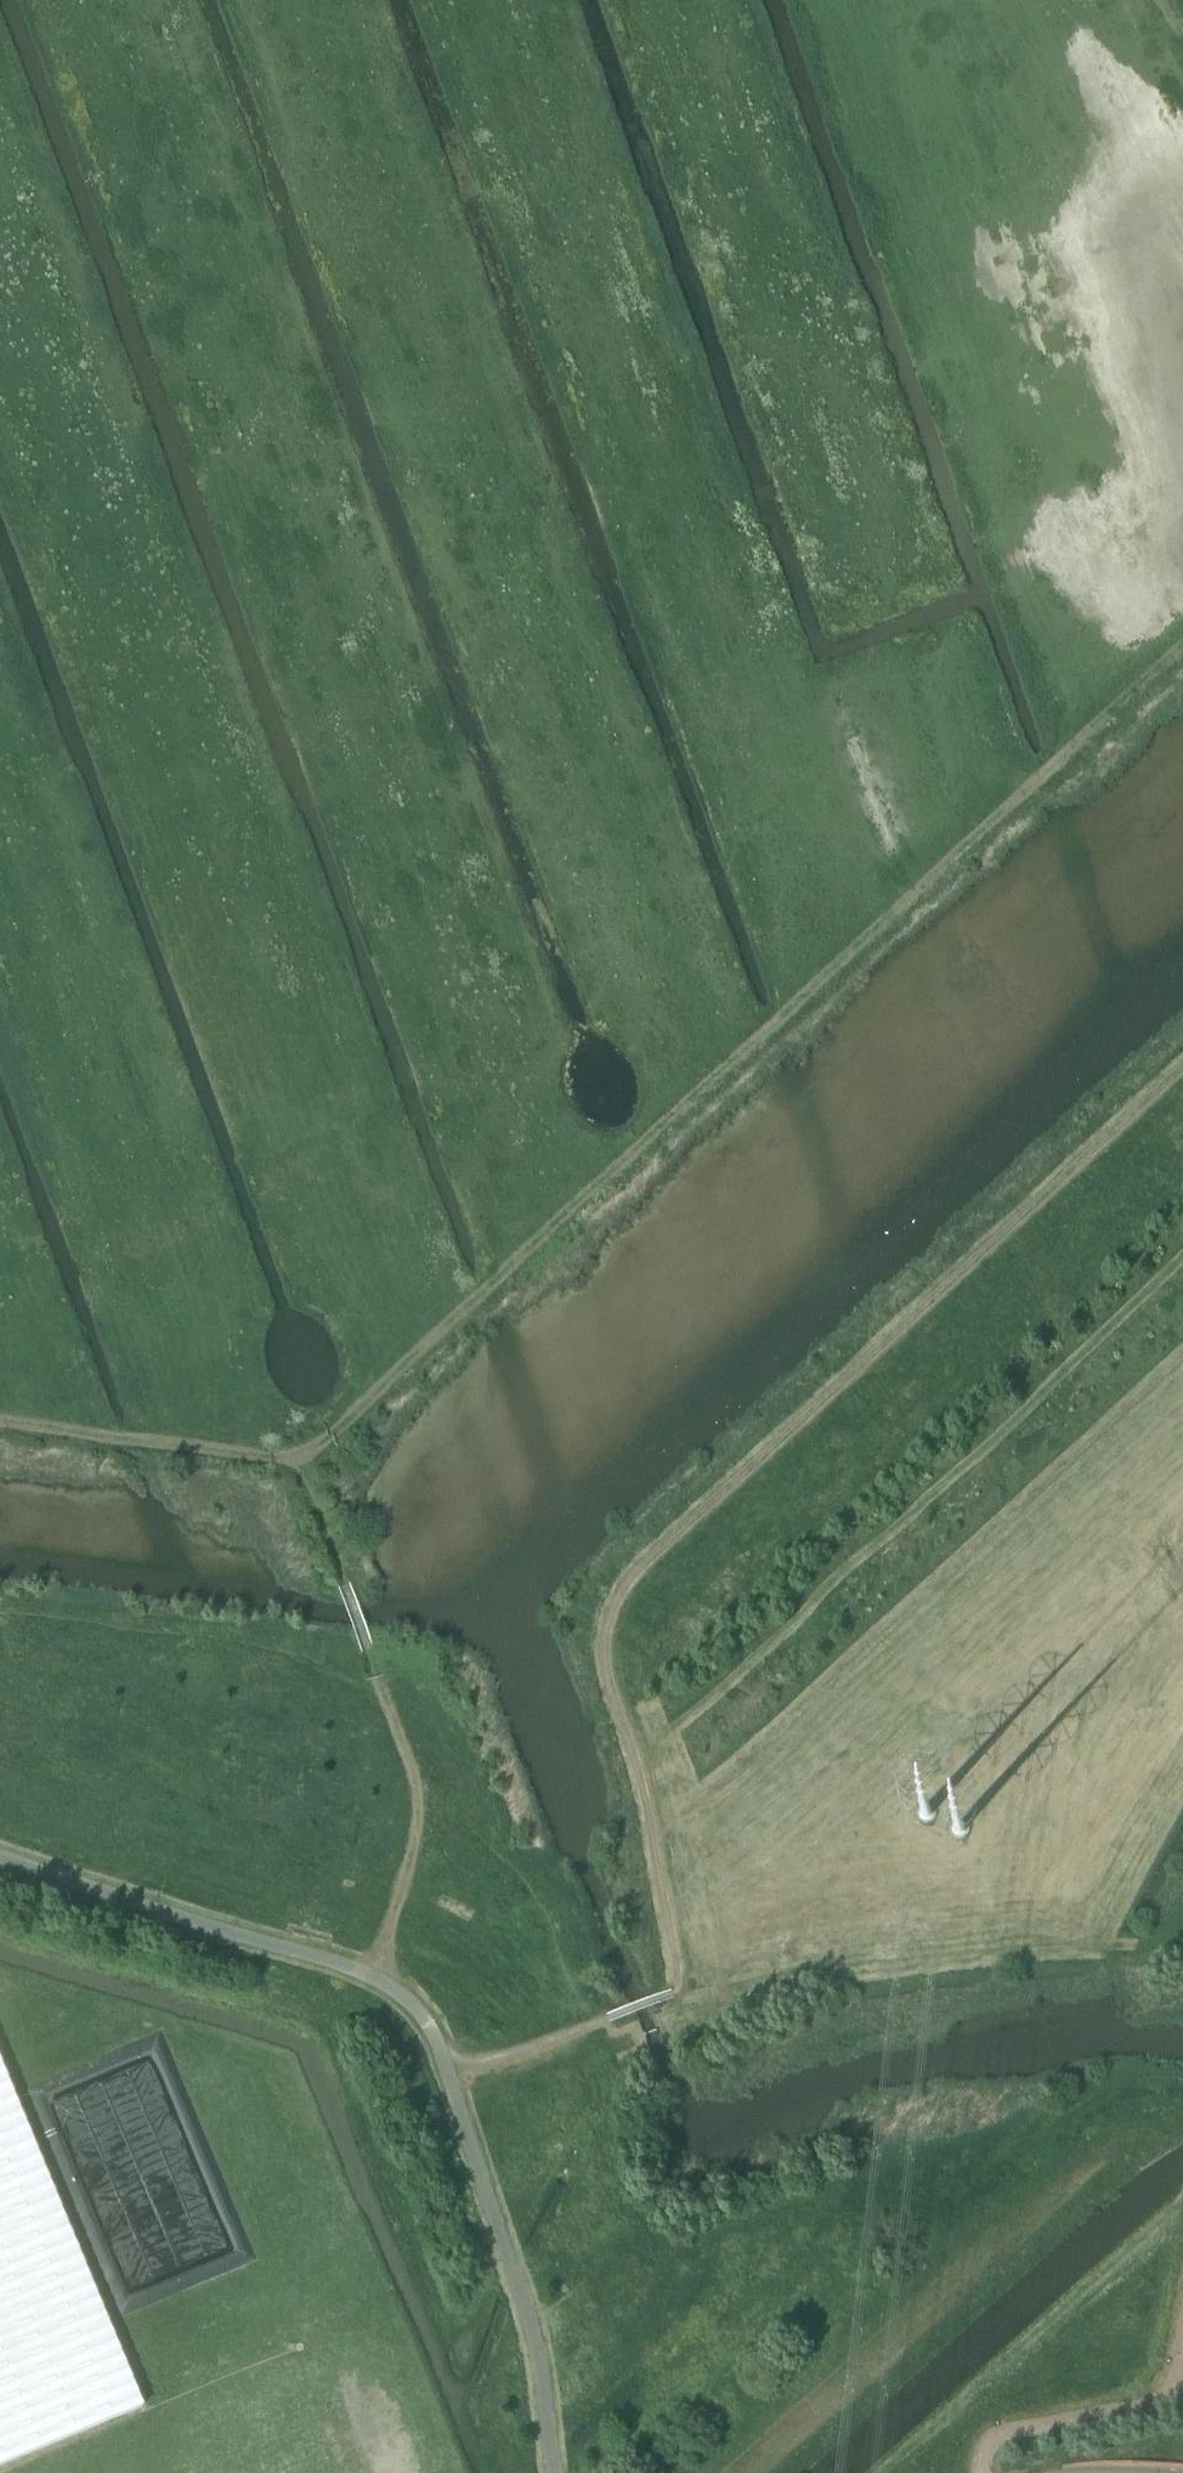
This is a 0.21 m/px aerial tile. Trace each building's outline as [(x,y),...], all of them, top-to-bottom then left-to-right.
[(141,2405),(106,2319),(85,2269),(11,2090),(0,2063),(0,2463),(141,2405)]
